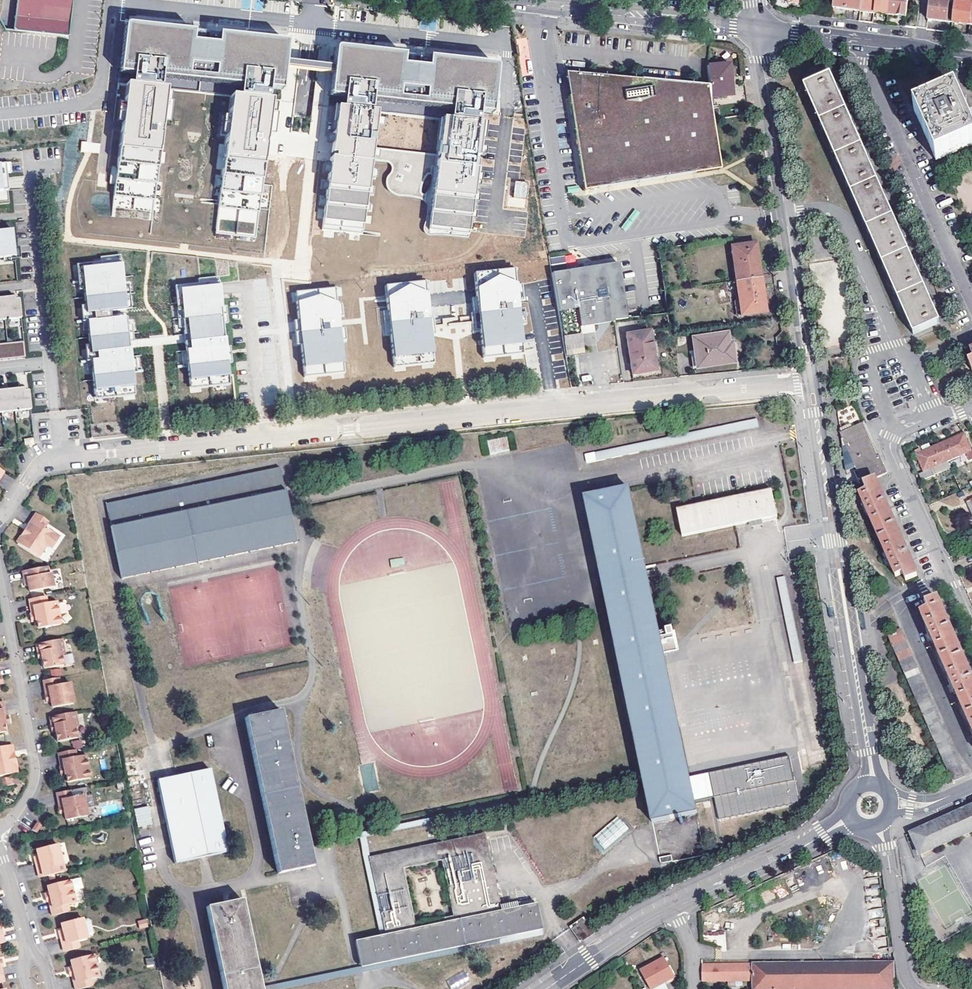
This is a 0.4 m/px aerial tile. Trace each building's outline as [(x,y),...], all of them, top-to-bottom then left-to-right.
[(73,0),(16,0),(13,31),(68,37),(73,0)] [(797,14),(817,16),(818,4),(798,2),(798,0),(788,0),(788,4),(798,5),(797,14)] [(832,8),(845,10),(859,12),(861,0),(833,0),(832,8)] [(859,12),(866,12),(873,13),(875,0),(861,0),(859,12)] [(873,13),(881,14),(887,15),(889,0),(875,0),(873,13)] [(887,15),(896,16),(905,17),(907,0),(889,0),(887,15)] [(927,19),(938,21),(952,23),(954,3),(934,0),(929,0),(927,19)] [(954,3),(952,23),(959,24),(969,25),(971,4),(971,3),(954,1),(954,3)] [(267,90),(281,91),(286,41),(124,23),(119,72),(132,74),(131,84),(166,88),(231,95),(266,99),(267,90)] [(477,113),(491,115),(496,66),(334,47),(328,96),(341,98),(340,108),(376,112),(442,120),(476,124),(477,113)] [(710,84),(711,96),(733,94),(731,63),(708,65),(710,84)] [(638,101),(640,80),(563,73),(566,93),(638,101)] [(838,91),(831,76),(804,88),(912,333),(939,321),(932,306),(936,304),(933,298),(930,300),(917,271),(920,269),(918,263),(914,264),(901,235),(904,233),(902,227),(898,229),(887,203),(890,201),(888,196),(885,197),(872,168),(875,166),(873,160),(869,162),(856,132),(859,131),(857,125),(853,126),(841,97),(844,96),(841,89),(838,91)] [(638,101),(566,93),(582,190),(719,169),(711,96),(710,84),(640,80),(638,101)] [(126,84),(112,214),(152,218),(166,88),(131,84),(126,84)] [(956,92),(937,100),(914,111),(936,161),(971,145),(971,128),(956,92)] [(231,95),(216,225),(257,230),(271,100),(266,99),(231,95)] [(335,107),(322,221),(362,226),(376,112),(340,108),(335,107)] [(442,120),(429,233),(469,238),(483,124),(476,124),(442,120)] [(513,197),(526,198),(527,181),(514,180),(513,197)] [(567,186),(568,193),(580,191),(579,184),(567,186)] [(15,256),(12,230),(0,231),(0,258),(15,256)] [(731,247),(736,281),(761,277),(755,243),(731,247)] [(552,266),(575,261),(574,254),(551,259),(552,266)] [(91,370),(94,395),(112,393),(112,398),(118,397),(117,392),(134,391),(132,373),(130,357),(129,342),(127,325),(125,310),(123,285),(120,260),(100,262),(80,264),(83,290),(85,308),(87,330),(89,348),(91,370)] [(605,264),(551,273),(558,313),(566,312),(577,310),(579,328),(582,328),(599,325),(598,322),(606,321),(613,320),(613,323),(615,322),(615,319),(627,317),(618,262),(605,264)] [(474,274),(484,359),(525,354),(515,269),(474,274)] [(766,312),(761,277),(736,281),(742,315),(766,312)] [(198,284),(178,286),(180,304),(181,311),(183,328),(185,352),(187,368),(189,385),(206,383),(206,388),(212,388),(211,383),(228,381),(227,364),(225,347),(222,324),(221,307),(218,282),(198,284)] [(386,287),(396,372),(436,367),(427,282),(386,287)] [(294,292),(304,378),(345,373),(335,288),(294,292)] [(5,319),(5,317),(8,317),(9,319),(21,318),(19,299),(15,299),(15,296),(0,298),(0,320),(5,319)] [(474,321),(452,322),(452,317),(442,318),(442,324),(435,324),(435,335),(475,333),(474,321)] [(650,329),(627,333),(633,373),(656,369),(650,329)] [(564,335),(566,354),(584,353),(583,333),(564,335)] [(596,333),(584,333),(584,346),(597,345),(596,333)] [(728,334),(693,339),(696,357),(699,357),(700,367),(735,363),(733,350),(730,351),(728,334)] [(525,339),(525,370),(537,370),(537,339),(525,339)] [(24,341),(0,344),(0,360),(25,358),(24,341)] [(30,410),(28,390),(24,391),(24,388),(0,390),(0,413),(15,411),(15,409),(18,409),(18,411),(30,410)] [(584,454),(586,462),(758,426),(756,418),(584,454)] [(839,429),(842,447),(846,445),(862,484),(874,479),(887,474),(887,473),(878,453),(865,423),(853,428),(851,424),(839,429)] [(940,444),(948,461),(971,451),(964,433),(940,444)] [(509,450),(507,437),(487,441),(489,453),(509,450)] [(948,461),(940,444),(916,454),(924,472),(948,461)] [(299,544),(285,468),(111,503),(125,579),(299,544)] [(922,482),(935,477),(932,470),(919,476),(922,482)] [(884,561),(881,561),(884,568),(887,567),(888,570),(891,569),(894,578),(902,575),(905,581),(917,576),(907,553),(884,501),(874,479),(862,484),(866,492),(858,495),(862,505),(860,506),(861,509),(859,510),(862,517),(864,516),(865,519),(868,518),(885,556),(882,558),(884,561)] [(585,498),(600,572),(643,780),(652,824),(697,814),(695,804),(690,779),(630,490),(585,498)] [(777,517),(772,491),(676,511),(682,537),(777,517)] [(58,537),(42,527),(46,521),(35,513),(27,526),(30,528),(29,530),(27,531),(25,530),(16,543),(37,557),(45,545),(50,549),(58,537)] [(30,528),(27,526),(15,543),(16,543),(25,530),(27,531),(29,530),(30,528)] [(48,567),(24,571),(25,578),(28,578),(29,581),(31,592),(55,587),(52,573),(49,573),(48,567)] [(636,777),(308,845),(309,849),(358,839),(377,936),(383,935),(368,859),(363,838),(643,780),(600,572),(594,573),(636,777)] [(802,665),(784,579),(776,580),(794,666),(802,665)] [(47,597),(30,600),(33,615),(36,614),(37,618),(37,621),(39,629),(62,625),(58,602),(48,603),(47,597)] [(946,687),(949,694),(952,693),(953,696),(956,695),(971,732),(971,684),(971,682),(948,630),(935,601),(926,605),(928,610),(920,614),(927,631),(925,632),(927,635),(924,636),(927,644),(930,643),(931,646),(933,644),(950,681),(947,682),(949,686),(946,687)] [(886,636),(889,643),(903,636),(900,630),(886,636)] [(889,643),(892,648),(906,643),(903,636),(889,643)] [(63,639),(37,644),(39,652),(42,651),(43,655),(44,659),(45,669),(65,665),(63,655),(66,654),(63,639)] [(892,648),(895,655),(909,649),(906,643),(892,648)] [(909,649),(895,655),(898,661),(911,655),(909,649)] [(898,661),(900,668),(914,662),(911,655),(898,661)] [(900,668),(903,674),(917,668),(914,662),(900,668)] [(50,676),(62,675),(61,668),(50,669),(50,676)] [(903,674),(906,681),(920,675),(917,668),(903,674)] [(920,675),(906,681),(909,688),(923,682),(920,675)] [(45,680),(47,695),(50,694),(51,698),(53,708),(74,704),(70,683),(60,685),(59,678),(45,680)] [(909,688),(912,694),(926,688),(923,682),(909,688)] [(912,694),(914,700),(928,694),(926,688),(912,694)] [(914,700),(917,707),(931,700),(928,694),(914,700)] [(917,707),(920,713),(934,707),(931,700),(917,707)] [(920,713),(923,719),(937,713),(934,707),(920,713)] [(308,845),(282,711),(246,718),(276,874),(312,867),(309,849),(308,845)] [(76,712),(51,717),(52,725),(55,724),(56,728),(56,731),(58,742),(78,738),(76,727),(79,727),(76,712)] [(923,719),(926,726),(940,720),(937,713),(923,719)] [(926,726),(929,733),(943,727),(940,720),(926,726)] [(943,727),(929,733),(932,739),(946,733),(943,727)] [(932,739),(935,746),(949,740),(946,733),(932,739)] [(935,746),(937,752),(951,746),(949,740),(935,746)] [(75,743),(76,750),(83,749),(82,741),(75,743)] [(0,747),(0,775),(16,772),(13,756),(10,757),(10,755),(10,752),(14,752),(12,744),(0,747)] [(937,752),(940,759),(954,753),(951,746),(937,752)] [(76,750),(59,753),(62,769),(65,768),(65,771),(66,775),(68,783),(91,778),(87,755),(77,757),(76,750)] [(940,759),(943,764),(957,758),(954,753),(940,759)] [(957,758),(943,764),(946,770),(959,764),(957,758)] [(715,800),(719,822),(800,806),(790,759),(710,775),(715,800)] [(361,765),(364,789),(376,788),(374,763),(361,765)] [(959,764),(946,770),(948,777),(962,771),(959,764)] [(224,853),(208,769),(156,779),(172,863),(224,853)] [(962,771),(948,777),(951,783),(965,777),(962,771)] [(715,800),(710,775),(690,779),(695,804),(715,800)] [(66,809),(66,813),(67,819),(88,815),(85,794),(75,797),(73,790),(59,792),(61,807),(65,806),(66,809)] [(149,805),(134,808),(137,827),(152,825),(149,805)] [(911,833),(921,855),(971,833),(971,806),(911,833)] [(604,850),(630,830),(619,816),(593,836),(604,850)] [(32,829),(33,830),(37,832),(42,825),(38,822),(37,822),(32,829)] [(352,941),(357,968),(538,932),(533,905),(499,912),(484,835),(368,859),(383,935),(377,936),(352,941)] [(37,863),(40,877),(65,871),(58,844),(37,849),(39,856),(40,858),(41,862),(37,863)] [(673,864),(671,858),(660,860),(661,866),(673,864)] [(49,901),(53,915),(69,911),(68,904),(77,902),(74,890),(84,888),(81,877),(71,880),(48,885),(50,893),(51,896),(52,900),(49,900),(49,901)] [(240,900),(205,907),(221,988),(258,988),(240,900)] [(61,937),(65,952),(80,948),(78,941),(88,938),(87,936),(83,920),(83,918),(62,923),(64,930),(64,933),(65,936),(61,937)] [(88,918),(83,920),(87,936),(92,935),(94,932),(91,920),(88,918)] [(149,927),(147,919),(137,921),(139,929),(149,927)] [(571,928),(580,942),(593,934),(583,920),(571,928)] [(538,932),(357,968),(266,988),(295,988),(539,937),(538,932)] [(72,960),(73,967),(74,970),(75,974),(72,975),(76,988),(79,988),(93,986),(91,979),(100,976),(95,954),(72,960)] [(147,967),(155,965),(153,957),(145,958),(147,967)] [(665,982),(675,977),(664,959),(640,972),(649,988),(652,988),(665,982)] [(894,963),(702,965),(703,981),(731,981),(731,987),(736,987),(736,981),(754,981),(754,988),(894,988),(894,963)] [(450,988),(456,988),(470,983),(465,971),(446,979),(450,988)]
